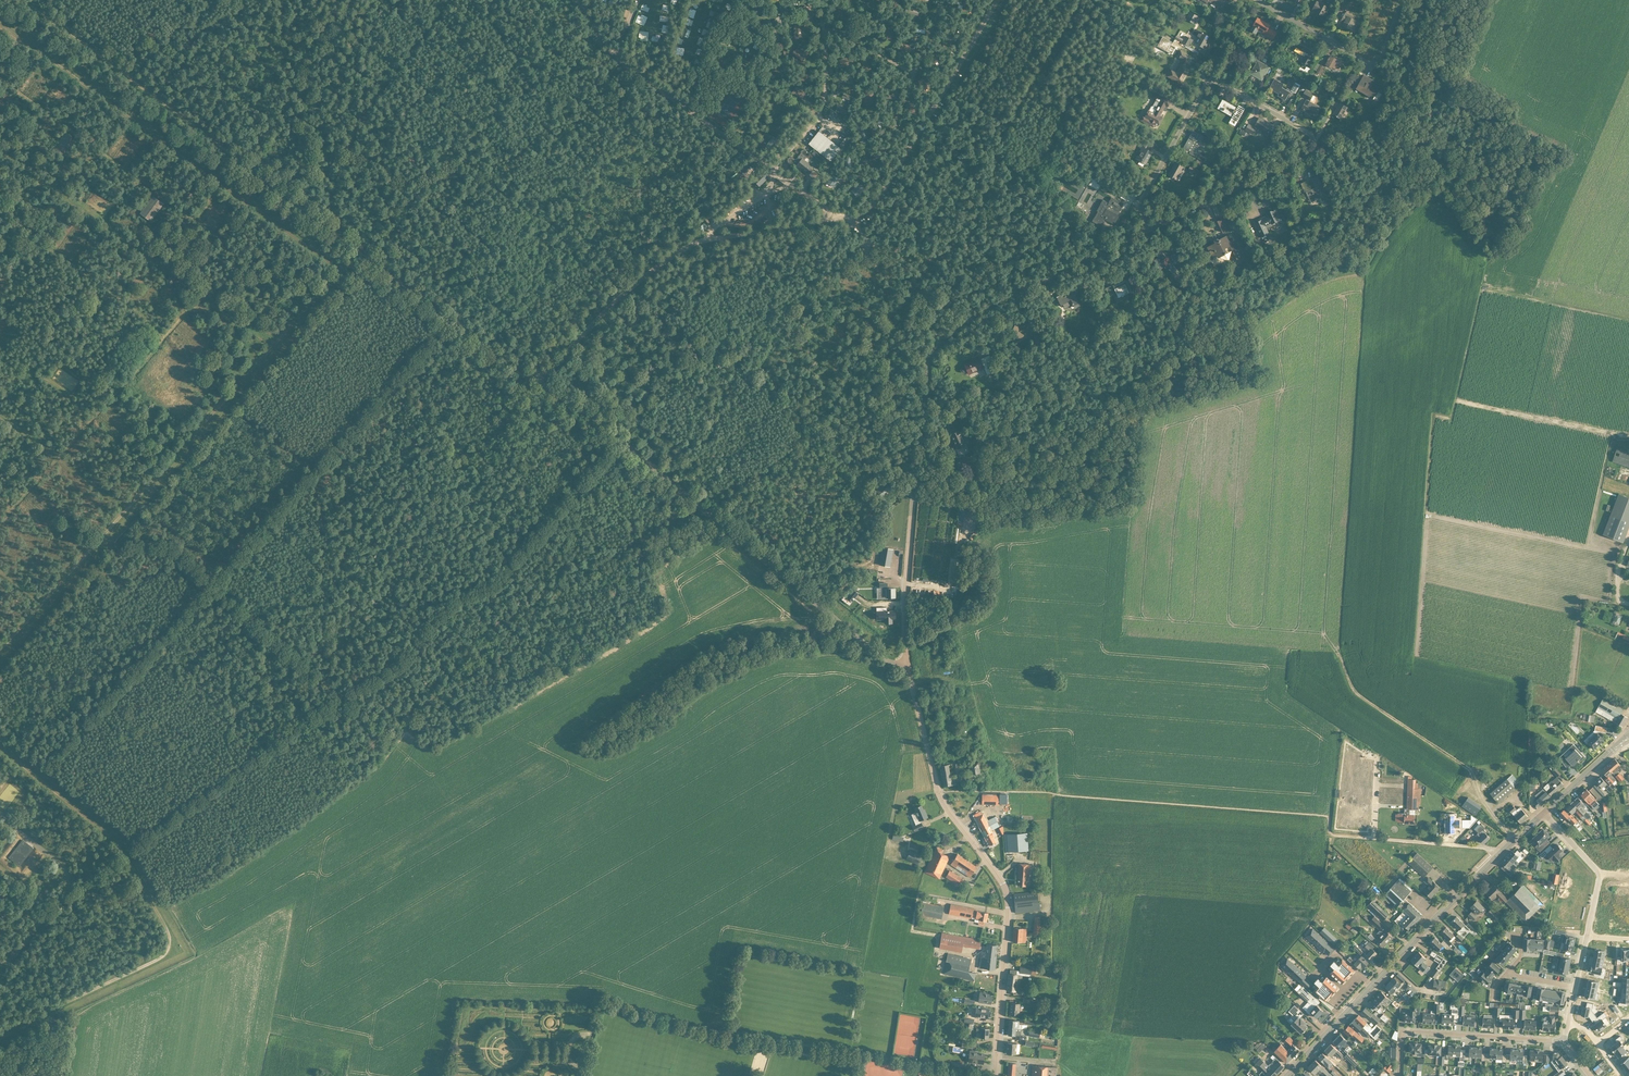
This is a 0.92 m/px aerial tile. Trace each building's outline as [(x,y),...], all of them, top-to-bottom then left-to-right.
[(692,0),(689,8),(696,11),(697,8),(699,9),(701,4),(692,0)] [(1341,7),(1347,10),(1350,4),(1344,0),(1341,7)] [(1317,1),(1316,4),(1313,8),(1318,11),(1318,12),(1323,15),(1324,12),(1325,12),(1325,11),(1327,7),(1317,1)] [(840,3),(832,6),(836,18),(844,15),(840,3)] [(805,6),(799,11),(807,20),(813,15),(805,6)] [(1190,11),(1186,18),(1195,23),(1199,16),(1190,11)] [(1343,25),(1353,31),(1355,27),(1354,26),(1356,21),(1352,18),(1353,16),(1345,13),(1342,20),(1344,22),(1343,25)] [(645,25),(647,16),(637,14),(635,22),(645,25)] [(691,26),(694,20),(685,17),(683,23),(691,26)] [(1258,18),(1251,31),(1255,34),(1259,27),(1265,30),(1263,33),(1273,38),(1276,32),(1268,28),(1269,27),(1266,26),(1267,23),(1258,18)] [(794,24),(794,37),(802,37),(802,24),(794,24)] [(886,35),(887,39),(895,39),(894,26),(887,27),(887,35),(886,35)] [(688,38),(691,30),(680,27),(678,35),(688,38)] [(925,37),(926,29),(915,28),(915,36),(925,37)] [(1193,33),(1202,39),(1198,44),(1209,50),(1213,44),(1206,41),(1209,36),(1203,33),(1204,33),(1196,28),(1193,33)] [(641,37),(641,40),(648,41),(649,31),(640,30),(639,37),(641,37)] [(1190,46),(1193,40),(1185,35),(1181,42),(1190,46)] [(1162,37),(1157,46),(1167,51),(1172,42),(1171,42),(1162,37)] [(1301,62),(1308,66),(1313,58),(1307,54),(1307,53),(1308,53),(1312,45),(1301,39),(1294,51),(1304,56),(1301,62)] [(911,51),(912,45),(901,43),(900,49),(911,51)] [(1237,51),(1247,55),(1248,52),(1250,53),(1251,50),(1240,45),(1237,51)] [(1196,57),(1199,51),(1190,46),(1189,49),(1188,48),(1186,52),(1196,57)] [(678,47),(677,54),(684,55),(685,48),(678,47)] [(797,47),(792,53),(802,61),(808,54),(804,51),(803,52),(797,47)] [(1170,69),(1166,76),(1181,84),(1184,79),(1183,79),(1189,67),(1185,64),(1190,56),(1180,50),(1177,56),(1184,60),(1176,73),(1170,69)] [(938,61),(934,52),(927,55),(932,64),(938,61)] [(1131,68),(1137,58),(1129,53),(1123,62),(1131,68)] [(839,60),(842,68),(854,62),(851,55),(839,60)] [(1339,70),(1340,69),(1341,68),(1340,68),(1344,62),(1334,56),(1333,57),(1331,56),(1326,65),(1332,68),(1333,67),(1339,70)] [(863,71),(870,69),(871,69),(868,57),(860,59),(863,71)] [(1258,61),(1251,73),(1262,79),(1266,72),(1268,74),(1271,69),(1258,61)] [(798,70),(795,77),(806,82),(809,75),(798,70)] [(1357,88),(1367,94),(1366,94),(1374,99),(1380,87),(1380,88),(1372,84),(1371,85),(1367,83),(1369,78),(1364,75),(1357,88)] [(930,85),(924,76),(917,81),(923,90),(930,85)] [(1269,88),(1275,91),(1279,94),(1278,96),(1286,100),(1290,92),(1292,93),(1293,91),(1296,93),(1300,85),(1296,82),(1291,90),(1287,88),(1286,90),(1282,87),(1284,84),(1275,79),(1269,88)] [(842,97),(847,87),(849,85),(845,83),(844,85),(834,102),(841,106),(845,99),(842,97)] [(806,92),(795,86),(791,93),(803,99),(806,92)] [(1307,111),(1316,116),(1317,114),(1321,108),(1309,101),(1313,94),(1306,90),(1303,96),(1308,99),(1307,100),(1302,109),(1306,112),(1307,111)] [(1143,115),(1140,120),(1153,127),(1155,124),(1158,125),(1162,117),(1159,116),(1165,105),(1167,107),(1171,101),(1156,93),(1153,98),(1160,102),(1156,108),(1152,106),(1151,106),(1149,110),(1149,109),(1145,116),(1143,115)] [(779,96),(771,96),(771,109),(779,109),(779,96)] [(1334,114),(1341,118),(1347,107),(1343,105),(1344,103),(1338,99),(1334,106),(1338,108),(1334,114)] [(1223,101),(1219,108),(1224,111),(1225,109),(1230,112),(1229,114),(1233,116),(1230,122),(1235,124),(1244,109),(1239,106),(1237,109),(1223,101)] [(909,103),(908,113),(916,114),(917,104),(909,103)] [(775,128),(783,122),(785,120),(782,117),(780,119),(773,125),(775,128)] [(1267,135),(1269,132),(1269,131),(1272,125),(1266,121),(1266,122),(1263,121),(1264,120),(1260,118),(1254,127),(1249,124),(1246,130),(1253,134),(1257,127),(1263,130),(1262,132),(1267,135)] [(770,139),(772,136),(762,129),(761,132),(770,139)] [(1208,139),(1198,133),(1193,130),(1184,148),(1189,151),(1190,152),(1189,153),(1196,157),(1198,158),(1204,161),(1206,158),(1197,153),(1198,152),(1198,151),(1199,150),(1199,148),(1198,147),(1200,144),(1204,146),(1208,139)] [(76,140),(65,132),(52,149),(63,158),(76,140)] [(839,151),(816,133),(808,144),(831,162),(839,151)] [(1150,152),(1152,152),(1147,149),(1149,146),(1142,142),(1139,148),(1141,149),(1136,159),(1140,161),(1138,164),(1143,167),(1144,164),(1145,164),(1144,163),(1148,156),(1147,156),(1150,152)] [(808,175),(812,170),(814,168),(804,160),(810,153),(808,152),(804,149),(798,157),(797,159),(794,159),(794,158),(792,156),(789,157),(787,159),(788,162),(790,164),(793,163),(794,161),(794,160),(797,160),(799,158),(801,159),(796,165),(797,165),(801,168),(799,169),(800,169),(800,168),(808,175)] [(825,158),(815,150),(812,153),(822,161),(825,158)] [(1205,163),(1197,159),(1195,163),(1206,168),(1207,166),(1204,164),(1205,163)] [(1169,175),(1173,177),(1177,179),(1184,167),(1176,162),(1169,175)] [(753,180),(758,185),(768,176),(762,171),(753,180)] [(834,188),(840,179),(834,174),(827,183),(834,188)] [(1330,203),(1320,181),(1318,176),(1312,178),(1316,187),(1312,189),(1308,180),(1302,183),(1311,202),(1321,198),(1325,206),(1330,203)] [(1093,177),(1091,181),(1100,186),(1102,182),(1093,177)] [(1123,192),(1120,197),(1125,200),(1128,195),(1123,192)] [(164,204),(153,196),(140,213),(151,221),(164,204)] [(1116,214),(1122,204),(1112,198),(1109,204),(1103,200),(1099,206),(1096,210),(1098,211),(1092,221),(1097,224),(1098,223),(1102,225),(1104,221),(1103,220),(1105,216),(1111,220),(1110,222),(1114,224),(1116,221),(1115,221),(1118,215),(1116,214)] [(1258,233),(1260,237),(1269,233),(1267,229),(1271,227),(1272,225),(1272,223),(1276,222),(1277,223),(1278,224),(1279,224),(1280,224),(1281,224),(1282,224),(1283,224),(1283,223),(1284,222),(1285,221),(1285,220),(1285,219),(1285,217),(1284,216),(1283,216),(1283,215),(1282,215),(1281,215),(1280,215),(1278,215),(1276,209),(1272,211),(1271,209),(1270,208),(1268,209),(1267,211),(1268,213),(1267,213),(1268,215),(1267,216),(1265,218),(1262,219),(1261,219),(1260,219),(1254,222),(1257,229),(1258,229),(1259,232),(1258,233)] [(1223,232),(1230,229),(1225,218),(1218,221),(1223,232)] [(1226,236),(1219,240),(1218,239),(1215,240),(1216,243),(1208,247),(1210,252),(1213,257),(1218,254),(1219,257),(1227,253),(1225,248),(1226,247),(1238,263),(1244,260),(1234,239),(1229,242),(1229,241),(1226,236)] [(1155,253),(1158,256),(1154,260),(1157,264),(1156,265),(1160,270),(1164,266),(1168,271),(1170,269),(1172,272),(1170,273),(1175,278),(1183,271),(1178,265),(1182,262),(1177,255),(1181,252),(1177,248),(1173,251),(1175,253),(1168,259),(1159,249),(1155,253)] [(1134,295),(1129,283),(1127,279),(1109,286),(1111,290),(1107,292),(1110,300),(1115,298),(1117,303),(1134,295)] [(1075,294),(1077,293),(1075,290),(1070,292),(1071,293),(1066,296),(1065,295),(1064,296),(1063,294),(1057,297),(1061,305),(1063,304),(1065,307),(1070,304),(1071,306),(1074,304),(1075,307),(1080,305),(1075,294)] [(1035,334),(1032,328),(1028,321),(1025,323),(1026,325),(1019,329),(1017,324),(1008,330),(1014,341),(1023,335),(1022,334),(1028,330),(1029,331),(1027,333),(1030,338),(1029,338),(1034,347),(1041,343),(1036,334),(1035,334)] [(961,368),(960,370),(962,373),(964,373),(966,372),(967,370),(969,374),(984,367),(983,367),(984,366),(987,371),(991,369),(992,372),(996,370),(996,371),(996,370),(989,356),(990,356),(989,355),(988,356),(980,360),(979,357),(964,364),(966,368),(963,367),(961,368)] [(958,449),(965,446),(959,430),(951,434),(958,449)] [(1617,448),(1612,461),(1628,467),(1628,452),(1617,448)] [(882,485),(876,491),(881,496),(889,488),(887,486),(884,483),(882,485)] [(1619,494),(1603,534),(1623,542),(1628,528),(1628,498),(1619,494)] [(957,523),(962,524),(965,510),(960,509),(957,523)] [(882,548),(879,564),(890,566),(893,550),(882,548)] [(880,593),(878,593),(878,598),(887,598),(887,597),(895,597),(895,588),(887,588),(887,583),(880,583),(880,588),(880,593)] [(936,594),(957,597),(958,586),(939,583),(939,585),(937,585),(936,594)] [(851,587),(847,593),(849,595),(847,598),(852,602),(859,593),(851,587)] [(886,607),(876,608),(876,612),(879,612),(879,615),(878,615),(878,616),(879,616),(879,619),(876,619),(877,619),(885,619),(885,623),(892,623),(892,619),(895,619),(895,611),(886,611),(886,607)] [(1622,713),(1624,710),(1603,698),(1595,712),(1602,715),(1616,722),(1615,722),(1622,726),(1628,717),(1622,713)] [(1595,716),(1584,714),(1582,720),(1594,722),(1595,716)] [(1600,735),(1597,733),(1589,740),(1587,738),(1584,740),(1587,744),(1588,743),(1593,748),(1597,745),(1600,743),(1600,742),(1603,739),(1601,736),(1600,735)] [(1571,750),(1572,752),(1566,757),(1563,754),(1559,757),(1567,769),(1572,764),(1572,765),(1573,764),(1579,759),(1581,761),(1585,756),(1573,744),(1572,745),(1572,746),(1569,748),(1571,750)] [(1609,771),(1611,773),(1612,772),(1620,782),(1624,778),(1618,770),(1619,769),(1618,767),(1621,765),(1615,758),(1608,764),(1612,769),(1609,771)] [(940,765),(943,786),(956,784),(954,775),(960,774),(958,762),(940,765)] [(1611,774),(1611,773),(1609,771),(1612,769),(1608,764),(1601,770),(1607,776),(1604,779),(1609,785),(1612,782),(1616,780),(1611,774)] [(1561,774),(1553,765),(1550,768),(1558,776),(1561,774)] [(1514,786),(1519,782),(1512,774),(1489,793),(1493,798),(1494,798),(1498,803),(1515,788),(1514,786)] [(1550,781),(1557,790),(1563,784),(1556,776),(1552,780),(1551,780),(1550,781)] [(1596,781),(1600,785),(1602,787),(1603,785),(1609,792),(1612,789),(1609,786),(1609,785),(1604,779),(1603,780),(1600,776),(1596,781)] [(1420,803),(1421,789),(1418,788),(1418,783),(1416,783),(1416,779),(1408,779),(1407,808),(1410,809),(1412,809),(1418,809),(1419,803),(1420,803)] [(1557,790),(1550,781),(1543,787),(1551,795),(1557,790)] [(1595,784),(1593,787),(1601,796),(1602,796),(1605,794),(1595,784)] [(1589,790),(1599,800),(1603,798),(1602,796),(1601,796),(1593,787),(1589,790)] [(1537,799),(1534,802),(1538,807),(1550,796),(1543,788),(1539,792),(1539,793),(1536,796),(1537,797),(1536,798),(1537,799)] [(1580,794),(1584,798),(1589,803),(1594,808),(1599,803),(1594,798),(1595,798),(1586,788),(1580,794)] [(982,793),(982,795),(982,804),(998,805),(998,793),(982,793)] [(1578,796),(1572,802),(1588,819),(1591,816),(1582,807),(1581,808),(1580,807),(1584,803),(1578,796)] [(1461,807),(1476,815),(1481,804),(1466,797),(1461,807)] [(1592,823),(1588,819),(1572,802),(1566,807),(1572,814),(1575,811),(1584,821),(1584,820),(1589,825),(1591,826),(1592,825),(1591,824),(1592,823)] [(921,805),(914,808),(917,814),(912,816),(916,825),(913,826),(915,830),(923,827),(921,823),(920,820),(928,817),(925,812),(924,812),(921,805)] [(1521,823),(1528,816),(1520,807),(1517,809),(1513,805),(1508,809),(1515,816),(1521,823)] [(1404,808),(1404,813),(1403,813),(1403,812),(1401,812),(1401,813),(1399,813),(1398,822),(1404,822),(1404,823),(1414,824),(1415,815),(1410,815),(1410,809),(1407,808),(1404,808)] [(1579,823),(1571,814),(1569,815),(1568,813),(1564,809),(1559,814),(1563,818),(1565,820),(1567,818),(1575,826),(1579,823)] [(999,826),(997,822),(996,821),(998,820),(996,816),(986,821),(981,811),(974,814),(986,836),(990,845),(996,842),(993,837),(994,836),(991,830),(999,826)] [(1449,822),(1447,822),(1447,823),(1446,823),(1446,826),(1447,826),(1447,832),(1452,832),(1453,831),(1454,831),(1454,827),(1459,827),(1459,820),(1454,820),(1454,815),(1449,815),(1449,822)] [(1472,827),(1478,833),(1476,835),(1484,843),(1490,837),(1485,832),(1486,832),(1484,830),(1483,831),(1483,830),(1485,827),(1480,822),(1481,822),(1479,820),(1472,827)] [(1539,845),(1549,836),(1548,835),(1549,834),(1546,831),(1546,832),(1543,829),(1533,838),(1539,845)] [(1028,850),(1028,848),(1027,833),(1007,834),(1008,852),(1028,850)] [(20,866),(34,848),(23,839),(8,857),(20,866)] [(1562,856),(1559,853),(1563,850),(1561,849),(1562,848),(1559,845),(1558,845),(1557,844),(1553,848),(1550,845),(1539,855),(1542,858),(1547,854),(1552,860),(1553,859),(1556,861),(1562,856)] [(936,846),(934,851),(924,872),(939,879),(949,857),(941,853),(943,849),(936,846)] [(906,859),(918,864),(922,856),(910,850),(906,859)] [(1433,867),(1431,866),(1414,850),(1411,853),(1408,856),(1411,859),(1408,862),(1424,877),(1433,867)] [(1516,859),(1520,855),(1523,857),(1525,855),(1521,851),(1520,852),(1518,850),(1515,853),(1512,851),(1506,857),(1512,863),(1513,862),(1516,865),(1518,862),(1516,859)] [(950,864),(956,868),(970,877),(973,873),(977,867),(957,854),(950,864)] [(1506,857),(1501,863),(1507,868),(1505,870),(1510,875),(1515,869),(1517,867),(1516,865),(1513,862),(1512,863),(1506,857)] [(1017,885),(1026,886),(1027,879),(1029,879),(1030,864),(1019,863),(1017,885)] [(954,883),(959,876),(950,870),(945,877),(954,883)] [(1429,885),(1424,891),(1431,897),(1435,893),(1434,892),(1439,887),(1433,881),(1428,877),(1425,881),(1429,885)] [(1398,879),(1385,894),(1397,906),(1403,909),(1405,910),(1407,913),(1416,921),(1423,915),(1409,903),(1404,898),(1411,891),(1398,879)] [(1485,892),(1489,896),(1493,900),(1496,896),(1503,904),(1505,903),(1506,902),(1525,921),(1543,904),(1523,884),(1508,899),(1494,885),(1490,889),(1489,888),(1485,892)] [(1374,885),(1371,889),(1378,896),(1381,892),(1374,885)] [(1015,913),(1021,912),(1040,910),(1040,904),(1042,904),(1042,902),(1038,902),(1037,891),(1019,893),(1014,894),(1015,913)] [(1373,900),(1368,906),(1384,921),(1389,915),(1385,911),(1384,912),(1376,905),(1377,904),(1373,900)] [(1478,913),(1481,910),(1484,913),(1487,910),(1478,901),(1471,907),(1474,909),(1471,912),(1471,911),(1468,915),(1473,920),(1477,916),(1476,914),(1478,913)] [(935,922),(936,918),(942,919),(944,906),(923,902),(920,919),(935,922)] [(950,904),(949,914),(975,919),(974,921),(978,922),(979,920),(986,921),(988,913),(980,911),(980,913),(977,912),(977,909),(950,904)] [(1496,921),(1500,917),(1498,915),(1495,911),(1491,908),(1487,913),(1496,921)] [(1405,915),(1398,923),(1403,928),(1405,926),(1409,930),(1416,921),(1407,913),(1405,910),(1403,913),(1405,915)] [(1370,921),(1380,930),(1377,933),(1380,936),(1377,939),(1384,946),(1392,937),(1386,931),(1388,929),(1374,916),(1370,921)] [(1465,924),(1460,920),(1457,916),(1451,922),(1460,930),(1465,924)] [(1040,934),(1040,933),(1042,933),(1042,929),(1042,920),(1041,920),(1034,920),(1033,934),(1040,934)] [(1350,930),(1355,935),(1358,931),(1353,926),(1350,930)] [(1013,942),(1022,942),(1023,928),(1014,927),(1013,942)] [(1321,932),(1333,944),(1337,939),(1324,927),(1321,932)] [(1456,947),(1449,940),(1454,935),(1446,927),(1441,932),(1446,937),(1443,940),(1448,945),(1453,950),(1456,947)] [(1313,929),(1306,936),(1323,952),(1324,951),(1329,955),(1334,949),(1313,929)] [(1338,939),(1341,936),(1335,930),(1332,934),(1338,939)] [(1574,944),(1575,937),(1573,937),(1573,936),(1570,936),(1566,935),(1566,932),(1556,930),(1555,933),(1563,935),(1562,942),(1564,942),(1574,944)] [(939,948),(962,952),(963,946),(977,948),(980,949),(981,942),(978,942),(978,939),(942,933),(939,948)] [(1346,941),(1341,936),(1338,939),(1337,939),(1340,942),(1339,943),(1342,946),(1346,941)] [(1443,945),(1439,941),(1435,937),(1430,943),(1438,951),(1443,945)] [(1508,941),(1503,946),(1512,954),(1517,949),(1508,941)] [(1373,949),(1375,947),(1369,942),(1363,948),(1366,950),(1369,953),(1367,955),(1371,959),(1377,953),(1373,949)] [(1574,944),(1564,942),(1564,943),(1563,949),(1567,950),(1570,951),(1572,951),(1574,944)] [(994,969),(997,945),(986,944),(986,946),(983,946),(981,957),(980,957),(979,968),(994,969)] [(1364,953),(1356,945),(1353,947),(1362,956),(1364,953)] [(1503,946),(1499,951),(1507,959),(1512,954),(1503,946)] [(1617,957),(1617,961),(1626,961),(1627,949),(1621,949),(1621,957),(1617,957)] [(1425,973),(1430,968),(1423,961),(1426,958),(1419,951),(1411,960),(1425,973)] [(1507,959),(1499,951),(1496,954),(1498,955),(1496,958),(1503,964),(1507,959)] [(1564,953),(1557,952),(1556,958),(1558,959),(1557,963),(1569,966),(1571,958),(1563,957),(1564,953)] [(943,973),(974,981),(976,973),(968,971),(971,959),(948,953),(943,973)] [(1440,964),(1443,958),(1437,954),(1434,959),(1440,964)] [(1369,962),(1362,956),(1356,962),(1350,957),(1348,959),(1354,965),(1354,964),(1359,968),(1364,964),(1365,965),(1369,962)] [(1283,966),(1308,989),(1312,984),(1306,978),(1307,977),(1288,958),(1282,965),(1283,966)] [(1319,985),(1314,989),(1326,1000),(1331,994),(1332,994),(1348,976),(1354,970),(1342,959),(1338,964),(1334,960),(1331,964),(1335,968),(1322,981),(1318,977),(1315,981),(1319,985)] [(1492,962),(1488,967),(1495,973),(1500,968),(1492,962)] [(1036,966),(1032,965),(1032,964),(1021,963),(1019,973),(1031,974),(1035,974),(1036,966)] [(1569,966),(1557,963),(1556,970),(1553,969),(1552,973),(1559,975),(1560,971),(1568,973),(1569,966)] [(1591,965),(1590,971),(1596,973),(1600,974),(1601,974),(1602,967),(1591,965)] [(1456,967),(1450,974),(1458,981),(1464,975),(1456,967)] [(1495,973),(1488,967),(1484,972),(1491,978),(1495,973)] [(1435,978),(1438,973),(1440,970),(1436,968),(1431,975),(1435,978)] [(1019,986),(1016,986),(1017,974),(1016,974),(1016,970),(1010,970),(1010,973),(1009,973),(1007,990),(1015,991),(1018,991),(1019,986)] [(1484,972),(1482,970),(1477,976),(1482,980),(1484,982),(1486,983),(1491,978),(1484,972)] [(1386,987),(1392,993),(1401,983),(1405,979),(1398,973),(1391,981),(1386,987)] [(1445,990),(1446,981),(1443,981),(1438,980),(1438,981),(1434,980),(1433,990),(1436,990),(1436,989),(1445,990)] [(1513,983),(1506,981),(1505,983),(1505,986),(1504,990),(1508,991),(1507,993),(1510,994),(1511,991),(1513,983)] [(1519,984),(1513,983),(1511,991),(1517,993),(1519,984)] [(1526,985),(1519,984),(1517,993),(1523,994),(1524,994),(1526,985)] [(1532,986),(1526,985),(1524,994),(1523,994),(1523,996),(1526,997),(1527,994),(1531,995),(1532,986)] [(1303,986),(1297,991),(1308,1002),(1312,1005),(1306,1011),(1311,1016),(1313,1013),(1313,1014),(1317,1017),(1323,1011),(1319,1007),(1317,1005),(1319,1004),(1320,1002),(1303,986)] [(1534,993),(1533,1000),(1536,1001),(1536,998),(1543,999),(1545,989),(1542,989),(1543,988),(1538,987),(1537,993),(1534,993)] [(1550,1001),(1552,990),(1545,989),(1543,999),(1550,1001)] [(1557,1002),(1559,991),(1552,990),(1550,1001),(1557,1002)] [(1388,1004),(1391,1001),(1381,991),(1375,998),(1382,1004),(1385,1001),(1388,1004)] [(1565,997),(1566,992),(1561,992),(1559,992),(1559,991),(1559,992),(1559,991),(1557,1002),(1564,1003),(1564,1000),(1565,997)] [(1586,991),(1585,996),(1597,999),(1599,993),(1596,993),(1586,991)] [(989,994),(984,993),(980,992),(978,1002),(991,1004),(992,996),(989,996),(989,994)] [(1618,1005),(1627,1006),(1628,1002),(1628,1003),(1628,997),(1621,997),(1620,1003),(1619,1003),(1618,1005)] [(1379,1007),(1382,1004),(1375,998),(1370,1004),(1380,1013),(1382,1010),(1379,1007)] [(1392,1003),(1397,1008),(1400,1004),(1395,999),(1392,1003)] [(1583,1006),(1581,1015),(1588,1017),(1588,1016),(1592,1021),(1604,1012),(1597,1017),(1592,1010),(1593,1003),(1587,1002),(1586,1007),(1583,1006)] [(1020,1003),(1016,1003),(1011,1003),(1010,1013),(1019,1014),(1020,1003)] [(1435,1004),(1435,1011),(1431,1010),(1431,1014),(1423,1013),(1423,1023),(1434,1023),(1435,1014),(1435,1013),(1439,1013),(1440,1004),(1435,1004)] [(983,1006),(977,1006),(976,1005),(975,1016),(988,1018),(988,1016),(990,1016),(991,1011),(989,1011),(989,1009),(983,1008),(983,1006)] [(1307,1022),(1303,1019),(1301,1017),(1304,1014),(1294,1005),(1289,1011),(1292,1015),(1291,1016),(1295,1020),(1292,1024),(1301,1032),(1302,1032),(1303,1032),(1305,1030),(1305,1029),(1307,1026),(1305,1024),(1307,1022)] [(1376,1024),(1380,1019),(1373,1013),(1373,1014),(1365,1007),(1361,1012),(1369,1019),(1369,1018),(1376,1024)] [(1403,1013),(1403,1021),(1415,1022),(1415,1016),(1420,1017),(1420,1008),(1415,1007),(1415,1013),(1403,1013)] [(1459,1010),(1452,1009),(1451,1015),(1448,1014),(1444,1013),(1444,1014),(1443,1014),(1442,1019),(1441,1019),(1441,1023),(1442,1023),(1442,1024),(1453,1025),(1454,1021),(1458,1022),(1459,1010)] [(1518,1018),(1519,1010),(1513,1009),(1513,1015),(1510,1015),(1510,1019),(1503,1018),(1503,1022),(1502,1022),(1502,1026),(1503,1026),(1503,1028),(1514,1028),(1514,1019),(1514,1018),(1518,1018)] [(1604,1012),(1592,1021),(1594,1020),(1596,1023),(1594,1025),(1599,1031),(1606,1025),(1602,1020),(1607,1016),(1604,1012)] [(1386,1022),(1389,1019),(1383,1014),(1380,1017),(1386,1022)] [(1380,1035),(1378,1033),(1381,1029),(1376,1024),(1372,1028),(1359,1015),(1354,1019),(1350,1024),(1361,1034),(1362,1033),(1366,1036),(1369,1033),(1373,1037),(1375,1040),(1377,1037),(1380,1035)] [(1549,1016),(1545,1016),(1544,1018),(1544,1020),(1543,1020),(1542,1030),(1555,1031),(1556,1021),(1555,1021),(1555,1016),(1549,1015),(1549,1016)] [(1475,1017),(1463,1016),(1463,1025),(1475,1026),(1475,1025),(1476,1025),(1476,1021),(1475,1021),(1475,1017)] [(1483,1023),(1482,1026),(1495,1027),(1495,1018),(1483,1017),(1483,1020),(1482,1020),(1482,1023),(1483,1023)] [(1016,1020),(1015,1020),(1009,1020),(1009,1027),(1015,1028),(1021,1029),(1022,1024),(1019,1024),(1019,1021),(1018,1021),(1016,1020)] [(1536,1030),(1536,1021),(1525,1020),(1524,1029),(1536,1030)] [(1363,1038),(1353,1029),(1349,1025),(1343,1031),(1350,1037),(1352,1034),(1358,1039),(1361,1042),(1364,1039),(1363,1038)] [(989,1028),(984,1027),(976,1027),(976,1031),(981,1031),(980,1038),(988,1038),(989,1028)] [(1015,1028),(1009,1027),(1008,1035),(1015,1036),(1015,1035),(1020,1036),(1021,1029),(1015,1028)] [(1381,1030),(1379,1033),(1381,1036),(1379,1038),(1382,1042),(1388,1037),(1381,1030)] [(1346,1039),(1344,1037),(1340,1034),(1333,1041),(1340,1048),(1343,1045),(1346,1048),(1349,1045),(1352,1048),(1355,1045),(1349,1039),(1348,1038),(1346,1039)] [(1617,1042),(1610,1047),(1614,1052),(1623,1045),(1620,1040),(1623,1038),(1620,1035),(1615,1039),(1617,1042)] [(1299,1050),(1292,1043),(1294,1041),(1289,1036),(1284,1041),(1290,1046),(1287,1050),(1293,1056),(1299,1050)] [(968,1040),(962,1039),(961,1047),(971,1048),(975,1049),(976,1049),(977,1042),(968,1041),(968,1040)] [(1017,1043),(1013,1043),(1007,1042),(1006,1053),(1016,1054),(1017,1043)] [(1410,1043),(1409,1052),(1413,1052),(1413,1053),(1417,1053),(1417,1052),(1419,1052),(1419,1055),(1424,1056),(1424,1051),(1421,1051),(1422,1044),(1418,1043),(1414,1042),(1414,1043),(1410,1043)] [(1260,1053),(1266,1046),(1263,1043),(1257,1049),(1260,1053)] [(1348,1060),(1344,1056),(1331,1043),(1325,1050),(1331,1056),(1335,1052),(1343,1060),(1343,1059),(1346,1063),(1348,1060)] [(1293,1056),(1287,1050),(1281,1044),(1277,1048),(1274,1046),(1272,1049),(1283,1059),(1287,1063),(1293,1056)] [(1425,1049),(1425,1053),(1428,1053),(1428,1054),(1441,1054),(1441,1045),(1437,1045),(1437,1044),(1433,1044),(1433,1045),(1429,1044),(1428,1049),(1425,1049)] [(1465,1061),(1465,1059),(1465,1052),(1465,1050),(1461,1049),(1461,1046),(1458,1046),(1458,1045),(1454,1045),(1454,1046),(1449,1045),(1449,1047),(1448,1047),(1448,1050),(1448,1055),(1454,1056),(1457,1056),(1460,1056),(1460,1061),(1458,1061),(1458,1066),(1464,1066),(1465,1061)] [(1623,1045),(1614,1052),(1615,1052),(1618,1056),(1626,1050),(1623,1046),(1624,1045),(1623,1045)] [(1475,1057),(1476,1047),(1469,1046),(1469,1052),(1465,1052),(1465,1059),(1469,1060),(1469,1057),(1475,1057)] [(1476,1047),(1475,1057),(1482,1058),(1482,1060),(1485,1061),(1486,1053),(1482,1053),(1482,1047),(1476,1047)] [(975,1049),(971,1048),(971,1051),(970,1051),(969,1054),(968,1054),(967,1054),(966,1057),(967,1058),(969,1058),(969,1060),(974,1060),(974,1062),(983,1064),(984,1054),(977,1053),(977,1052),(975,1051),(975,1049)] [(1490,1053),(1486,1053),(1485,1061),(1489,1061),(1490,1058),(1496,1058),(1497,1048),(1490,1048),(1490,1053)] [(1502,1062),(1506,1062),(1506,1054),(1503,1054),(1503,1049),(1497,1048),(1496,1058),(1502,1059),(1502,1062)] [(1510,1059),(1516,1060),(1517,1049),(1511,1049),(1510,1054),(1506,1054),(1506,1062),(1510,1062),(1510,1059)] [(1524,1050),(1517,1049),(1516,1060),(1523,1060),(1523,1063),(1527,1063),(1527,1056),(1523,1055),(1524,1050)] [(1530,1055),(1530,1060),(1536,1061),(1540,1061),(1540,1060),(1543,1060),(1543,1051),(1540,1051),(1540,1050),(1536,1050),(1536,1051),(1531,1050),(1531,1052),(1530,1052),(1530,1055)] [(1329,1068),(1334,1064),(1331,1061),(1322,1052),(1318,1057),(1329,1068)] [(1558,1052),(1553,1052),(1552,1059),(1560,1069),(1563,1066),(1568,1063),(1561,1055),(1561,1056),(1558,1052)] [(1344,1056),(1348,1060),(1355,1066),(1358,1063),(1347,1053),(1344,1056)] [(1277,1073),(1285,1066),(1276,1057),(1269,1065),(1277,1073)] [(1621,1063),(1624,1067),(1628,1064),(1628,1057),(1621,1063)] [(1277,1073),(1269,1065),(1268,1066),(1261,1058),(1255,1064),(1263,1071),(1259,1074),(1262,1075),(1275,1075),(1277,1073)] [(1332,1075),(1330,1073),(1316,1059),(1308,1067),(1315,1073),(1317,1071),(1320,1073),(1321,1072),(1324,1075),(1332,1075)] [(1009,1063),(1008,1075),(1015,1075),(1016,1064),(1009,1063)] [(1392,1066),(1388,1063),(1387,1065),(1386,1065),(1383,1069),(1388,1074),(1391,1070),(1390,1069),(1392,1066)] [(1056,1072),(1057,1072),(1057,1067),(1032,1065),(1032,1075),(1055,1075),(1056,1072)]
